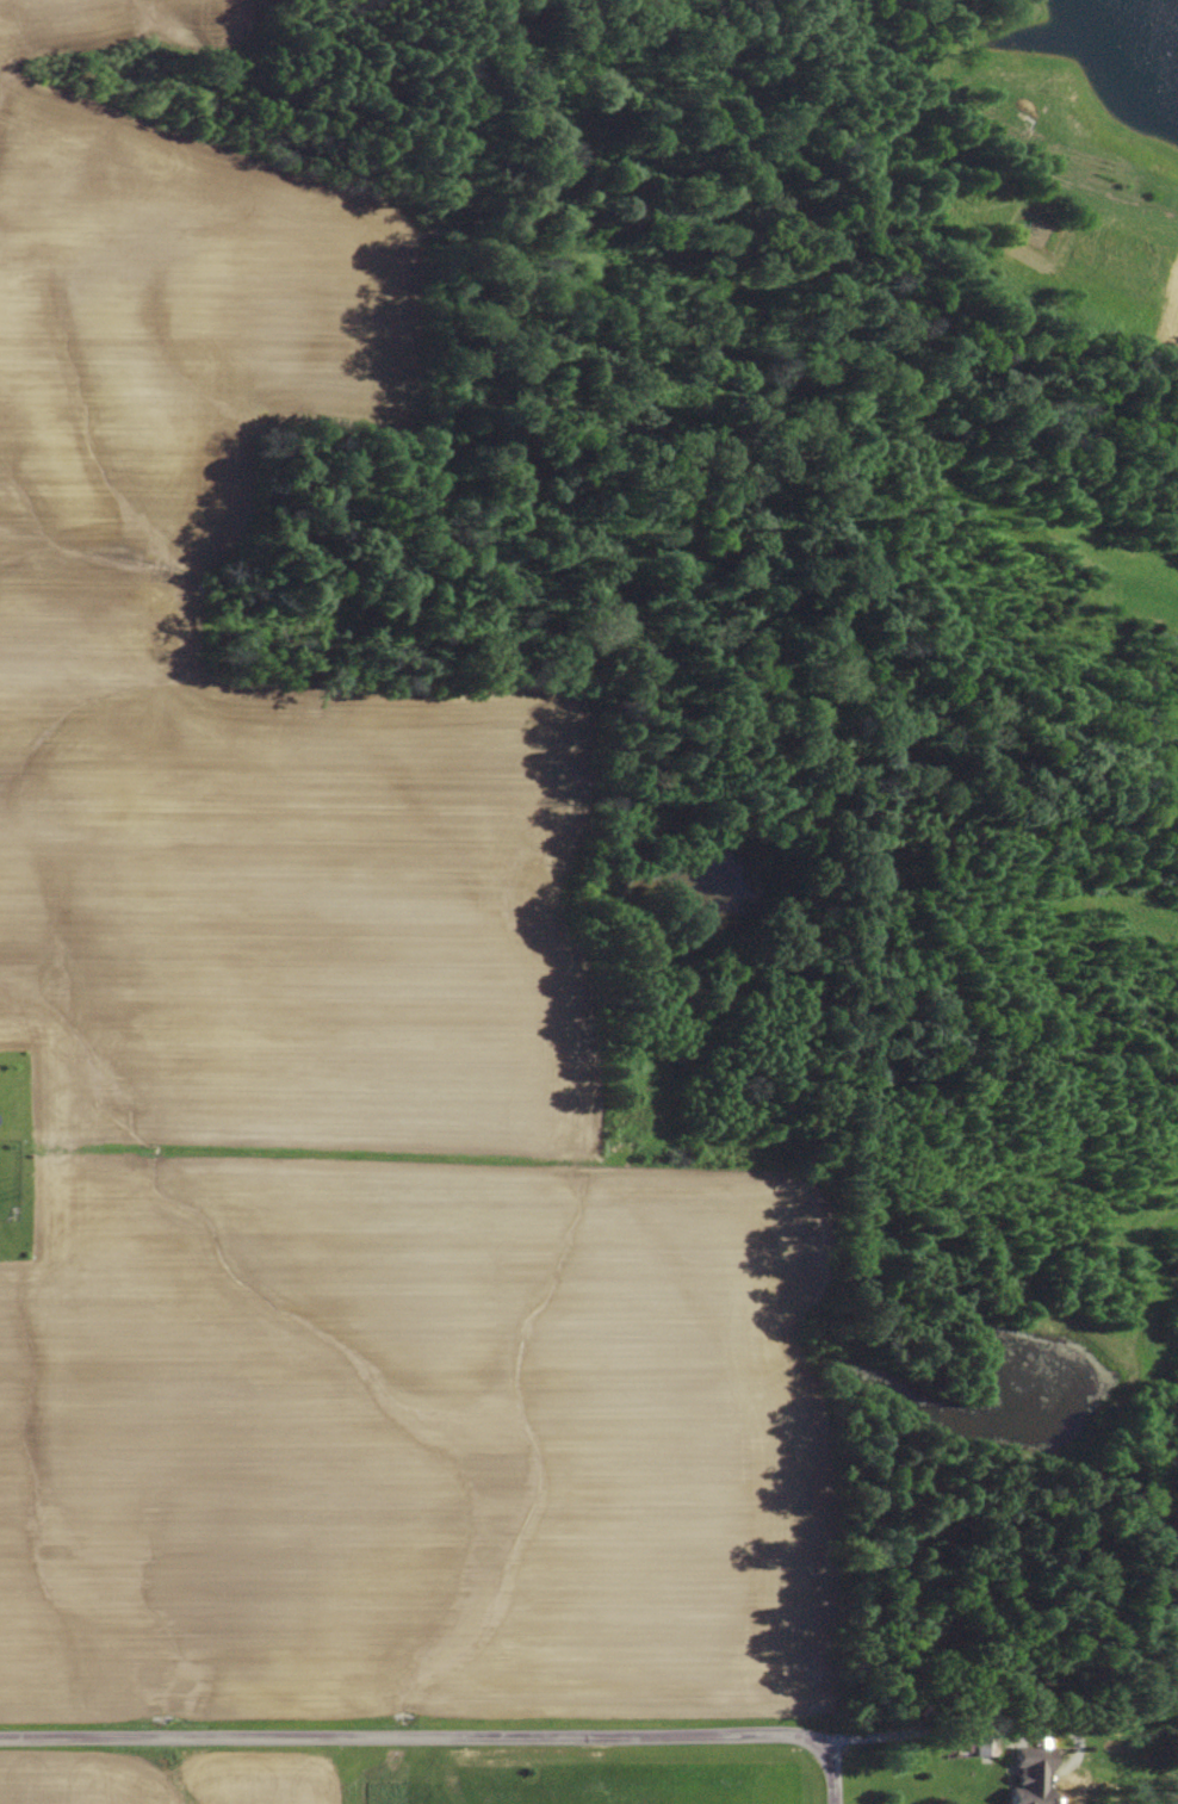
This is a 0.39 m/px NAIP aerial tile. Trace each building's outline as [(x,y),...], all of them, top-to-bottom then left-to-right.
[(1050,1758),(1015,1757),(1013,1803),(1048,1803),(1050,1758)]
